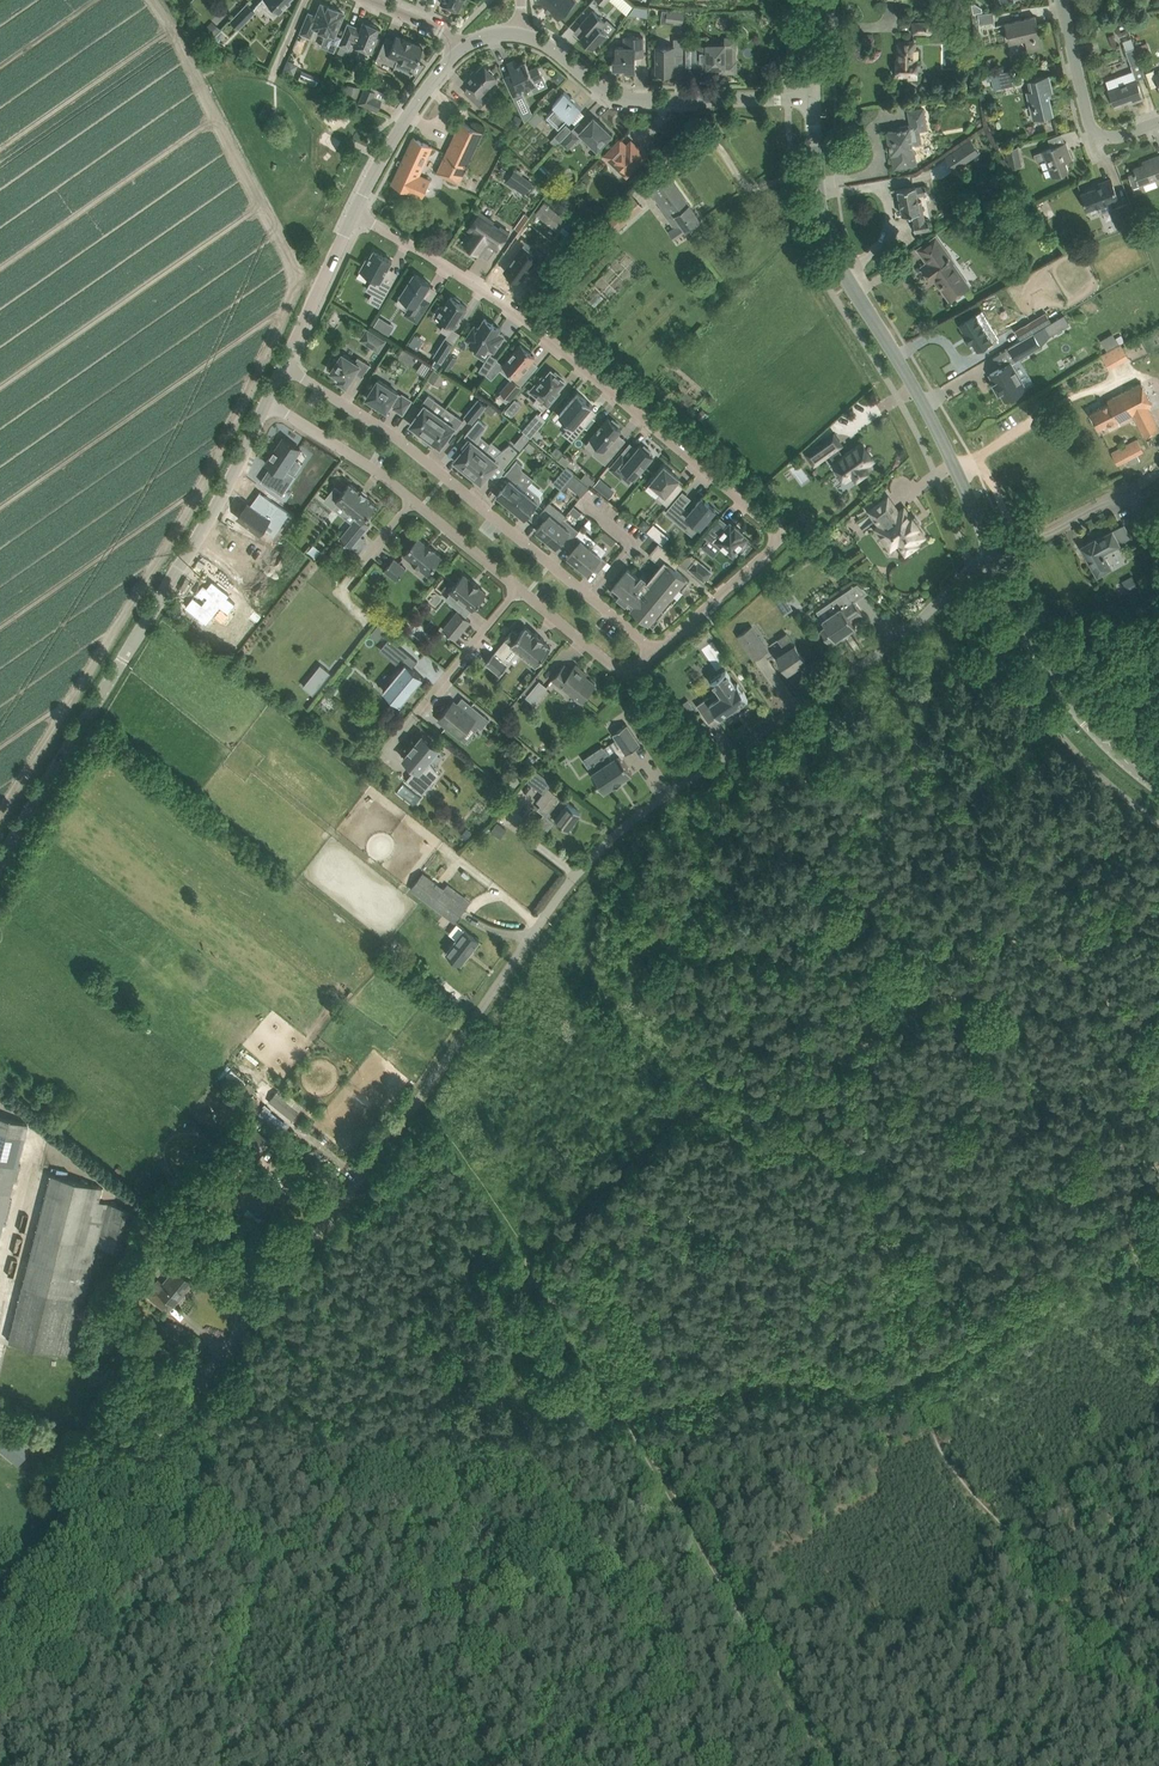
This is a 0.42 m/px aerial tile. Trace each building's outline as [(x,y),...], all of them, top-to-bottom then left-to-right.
[(255,5),(260,10),(267,4),(269,6),(271,4),(279,12),(289,2),(287,0),(288,0),(260,0),(255,5)] [(458,9),(462,0),(464,1),(464,0),(441,0),(440,2),(458,9)] [(558,17),(565,9),(567,11),(577,1),(576,0),(540,0),(558,17)] [(568,11),(574,18),(586,7),(580,0),(568,11)] [(299,32),(310,37),(314,27),(334,35),(343,13),(336,10),(337,9),(327,5),(327,6),(320,3),(315,15),(308,12),(303,23),(299,32)] [(231,20),(238,28),(254,11),(246,4),(231,20)] [(666,22),(683,24),(685,11),(668,9),(666,22)] [(587,30),(580,37),(593,48),(599,41),(602,43),(609,34),(612,33),(617,28),(608,20),(606,21),(593,10),(580,24),(587,30)] [(993,11),(978,13),(980,23),(995,21),(993,11)] [(978,13),(972,13),(974,31),(980,30),(980,23),(978,13)] [(1024,36),(1028,51),(1043,47),(1036,16),(1005,23),(1009,40),(1024,36)] [(204,30),(212,37),(220,29),(211,21),(204,29),(204,30)] [(912,21),(912,33),(933,33),(933,21),(912,21)] [(353,44),(371,52),(378,37),(375,35),(379,28),(368,23),(366,27),(361,24),(360,27),(347,22),(338,44),(349,49),(351,43),(353,43),(353,44)] [(380,48),(376,58),(394,66),(393,69),(409,76),(414,65),(422,46),(410,41),(403,38),(395,35),(389,51),(380,48)] [(625,46),(616,46),(616,57),(614,57),(614,68),(625,67),(625,70),(635,70),(635,55),(644,55),(644,36),(625,37),(625,46)] [(736,60),(736,49),(737,49),(737,37),(725,37),(725,43),(707,43),(707,44),(698,44),(698,66),(707,66),(707,67),(720,67),(720,72),(737,72),(737,60),(736,60)] [(674,38),(674,46),(656,46),(656,73),(675,73),(675,66),(676,56),(683,55),(683,42),(683,38),(674,38)] [(908,77),(918,77),(918,49),(914,49),(914,41),(899,41),(899,58),(896,58),(896,74),(908,74),(908,77)] [(1148,41),(1136,46),(1139,55),(1152,51),(1148,41)] [(1124,45),(1131,66),(1139,63),(1133,43),(1124,45)] [(1152,58),(1143,61),(1146,70),(1155,66),(1152,58)] [(512,72),(504,76),(513,95),(522,91),(522,90),(532,85),(534,92),(548,85),(538,65),(530,70),(526,61),(517,65),(515,59),(514,60),(515,61),(508,64),(512,72)] [(283,70),(293,74),(297,64),(287,60),(283,70)] [(470,85),(464,91),(481,107),(489,98),(483,92),(498,77),(484,64),(477,71),(475,70),(465,80),(470,85)] [(1146,72),(1152,87),(1158,84),(1158,73),(1156,74),(1154,69),(1146,72)] [(1012,70),(998,72),(1001,87),(1015,84),(1012,70)] [(1047,87),(1052,86),(1050,75),(1030,79),(1032,90),(1027,91),(1031,107),(1034,106),(1037,118),(1053,114),(1047,87)] [(1108,88),(1115,106),(1133,100),(1133,102),(1144,98),(1136,78),(1108,88)] [(344,96),(357,99),(359,88),(346,85),(344,96)] [(372,96),(374,90),(365,86),(358,102),(377,110),(381,100),(372,96)] [(548,114),(559,125),(568,116),(571,119),(582,107),(565,91),(554,102),(556,105),(548,114)] [(909,110),(911,124),(900,126),(900,128),(888,131),(892,153),(895,152),(898,167),(917,163),(911,135),(916,134),(918,131),(918,130),(927,128),(924,108),(909,110)] [(595,116),(586,124),(580,131),(598,148),(613,133),(595,116)] [(437,172),(458,182),(483,131),(462,121),(437,172)] [(572,129),(566,124),(550,141),(556,146),(561,141),(572,129)] [(579,136),(572,129),(561,141),(568,148),(579,136)] [(1061,133),(1050,137),(1053,145),(1064,141),(1061,133)] [(393,183),(422,197),(430,180),(419,175),(432,146),(414,137),(393,183)] [(620,139),(605,155),(612,162),(614,160),(618,160),(619,162),(620,169),(621,170),(629,170),(630,172),(632,170),(638,164),(637,163),(644,156),(642,154),(644,153),(637,146),(636,148),(634,147),(633,148),(628,144),(627,146),(620,139)] [(971,139),(951,152),(961,166),(980,153),(971,139)] [(1065,158),(1071,155),(1066,141),(1042,151),(1051,176),(1069,170),(1065,158)] [(1005,148),(1009,168),(1022,165),(1018,146),(1005,148)] [(1149,158),(1150,162),(1134,168),(1135,171),(1129,174),(1134,187),(1158,178),(1158,155),(1149,158)] [(516,171),(508,182),(525,193),(532,182),(516,171)] [(689,203),(670,175),(649,190),(672,224),(674,226),(680,222),(686,230),(692,226),(701,219),(689,203)] [(1103,185),(1081,193),(1087,208),(1098,204),(1101,212),(1109,209),(1113,208),(1113,207),(1110,200),(1118,197),(1111,178),(1102,182),(1103,185)] [(914,222),(915,231),(930,229),(928,217),(925,218),(921,200),(918,201),(917,195),(927,193),(926,185),(916,187),(915,186),(898,189),(903,214),(913,213),(915,222),(914,222)] [(506,210),(523,222),(536,205),(519,192),(506,210)] [(1113,208),(1109,209),(1118,231),(1135,225),(1127,202),(1113,207),(1113,208)] [(625,203),(607,219),(617,230),(635,214),(625,203)] [(472,230),(464,242),(481,254),(489,242),(498,248),(509,232),(493,221),(491,224),(478,215),(469,228),(472,230)] [(941,282),(942,284),(943,284),(952,296),(968,286),(953,263),(948,259),(950,258),(949,256),(947,258),(938,250),(942,245),(936,236),(919,248),(919,247),(918,248),(928,262),(923,265),(921,262),(920,263),(932,280),(938,276),(942,282),(941,282)] [(504,268),(502,270),(520,283),(532,266),(543,274),(555,258),(538,246),(534,252),(521,244),(509,260),(508,260),(503,267),(504,268)] [(374,292),(370,299),(379,305),(390,285),(381,280),(393,260),(375,250),(369,259),(367,258),(361,269),(371,275),(369,279),(372,280),(368,289),(374,292)] [(411,304),(406,313),(417,321),(431,300),(423,295),(431,283),(415,273),(401,294),(409,300),(408,302),(411,304)] [(442,305),(436,314),(446,321),(441,329),(448,334),(434,356),(443,361),(462,331),(455,326),(468,306),(460,302),(460,299),(455,296),(453,297),(451,296),(444,307),(442,305)] [(986,310),(964,322),(970,331),(968,332),(972,340),(976,338),(981,347),(995,339),(986,321),(991,318),(986,310)] [(384,319),(380,316),(374,325),(378,328),(384,319)] [(501,327),(485,317),(478,328),(474,325),(466,338),(486,351),(488,346),(495,350),(505,335),(499,331),(501,327)] [(1052,322),(1045,325),(1050,333),(1056,330),(1052,322)] [(379,351),(387,340),(373,331),(366,343),(379,351)] [(1033,332),(1009,346),(1017,360),(1041,345),(1033,332)] [(1109,341),(1104,344),(1107,349),(1112,346),(1109,341)] [(502,392),(510,399),(537,366),(531,361),(535,356),(521,344),(504,364),(518,376),(514,380),(513,378),(502,392)] [(1100,355),(1108,367),(1127,356),(1120,344),(1100,355)] [(450,352),(442,364),(450,369),(458,357),(450,352)] [(334,357),(329,366),(333,368),(331,370),(341,376),(339,379),(347,385),(355,372),(362,376),(370,364),(358,356),(355,361),(343,353),(338,360),(334,357)] [(498,358),(490,353),(479,369),(487,374),(498,358)] [(1011,361),(990,373),(995,382),(994,382),(999,392),(1000,391),(1005,399),(1026,387),(1011,361)] [(446,376),(435,369),(428,380),(439,387),(446,376)] [(542,392),(534,402),(543,410),(556,395),(554,394),(565,381),(562,378),(563,377),(556,370),(554,372),(551,370),(545,378),(543,376),(535,385),(542,392)] [(398,392),(378,379),(372,388),(370,387),(366,393),(368,394),(367,397),(387,410),(391,403),(395,406),(394,407),(403,413),(412,400),(403,394),(402,396),(398,393),(398,392)] [(1091,411),(1099,427),(1107,423),(1110,429),(1120,424),(1119,420),(1134,413),(1145,435),(1158,428),(1158,427),(1148,405),(1152,403),(1141,382),(1108,399),(1109,402),(1091,411)] [(573,441),(592,419),(585,413),(593,404),(578,392),(560,414),(571,424),(564,433),(573,441)] [(417,428),(416,430),(425,436),(440,415),(431,408),(435,399),(429,394),(422,403),(425,405),(411,424),(417,428)] [(487,405),(478,399),(465,415),(473,422),(484,409),(487,405)] [(487,405),(484,409),(492,415),(497,409),(489,402),(487,405)] [(538,412),(523,430),(524,431),(531,436),(531,437),(546,419),(538,412)] [(440,415),(425,436),(433,443),(435,441),(441,446),(455,426),(457,428),(464,420),(457,415),(450,422),(440,415)] [(610,416),(591,437),(600,444),(593,452),(606,463),(620,446),(612,439),(623,426),(610,416)] [(459,466),(467,472),(485,451),(476,444),(486,425),(479,419),(465,435),(469,438),(462,447),(464,448),(455,460),(461,464),(459,466)] [(524,431),(520,437),(526,442),(531,436),(524,431)] [(817,446),(824,456),(829,452),(835,461),(834,462),(846,479),(854,473),(857,477),(870,468),(867,463),(874,459),(862,442),(844,455),(838,447),(842,444),(834,433),(817,446)] [(271,455),(266,463),(280,472),(270,487),(282,495),(296,475),(287,469),(300,448),(284,437),(275,449),(274,448),(274,449),(275,450),(272,454),(271,454),(270,455),(271,455)] [(1110,449),(1117,463),(1142,451),(1135,437),(1110,449)] [(485,451),(467,472),(475,479),(476,477),(482,482),(498,462),(504,467),(518,450),(510,444),(493,458),(485,451)] [(622,452),(610,467),(621,477),(628,470),(635,476),(653,455),(650,453),(652,451),(645,445),(643,447),(640,444),(629,458),(622,452)] [(510,479),(497,494),(502,498),(500,500),(508,506),(510,505),(527,482),(532,476),(522,468),(523,464),(517,459),(504,475),(510,479)] [(665,465),(651,482),(662,491),(657,496),(667,505),(673,498),(667,492),(680,478),(665,465)] [(566,466),(554,481),(561,488),(574,472),(566,466)] [(600,478),(594,485),(601,491),(607,484),(600,478)] [(369,497),(359,488),(358,489),(350,482),(342,492),(335,486),(325,499),(334,507),(339,501),(357,517),(340,537),(351,547),(370,523),(365,519),(377,504),(369,497)] [(540,493),(527,482),(510,505),(517,511),(516,513),(523,519),(528,513),(533,518),(539,512),(535,509),(541,501),(540,493)] [(241,514),(238,517),(240,519),(241,519),(260,533),(269,520),(280,527),(290,513),(265,494),(255,508),(249,503),(242,513),(241,514)] [(888,496),(869,510),(870,511),(876,520),(878,523),(873,527),(890,551),(899,544),(906,554),(919,545),(917,542),(925,536),(918,526),(920,525),(913,515),(912,516),(905,506),(899,511),(888,496)] [(676,500),(667,510),(687,528),(694,520),(701,526),(716,508),(702,497),(690,511),(676,500)] [(537,530),(547,538),(560,521),(566,514),(550,501),(541,513),(540,512),(540,513),(540,514),(545,519),(537,530)] [(720,517),(706,534),(720,546),(721,545),(732,555),(737,549),(738,550),(739,548),(738,547),(747,536),(743,532),(744,532),(735,525),(735,526),(730,522),(728,524),(720,517)] [(806,519),(802,524),(807,529),(812,523),(806,519)] [(646,520),(642,520),(638,525),(645,530),(650,523),(646,520)] [(566,536),(571,540),(576,534),(560,521),(547,538),(557,546),(566,536)] [(647,531),(651,534),(657,526),(654,523),(647,531)] [(1095,538),(1081,545),(1098,575),(1112,567),(1104,553),(1120,544),(1113,530),(1096,539),(1095,538)] [(611,536),(605,531),(601,536),(607,541),(611,536)] [(568,555),(578,564),(592,547),(576,534),(571,540),(577,545),(568,555)] [(434,549),(435,548),(428,542),(427,543),(419,536),(404,553),(428,573),(443,556),(434,549)] [(592,547),(578,564),(588,572),(593,567),(598,572),(608,560),(602,555),(607,549),(597,541),(592,547)] [(610,590),(626,603),(630,599),(635,603),(631,607),(653,626),(660,618),(659,617),(671,602),(672,603),(684,589),(683,588),(690,580),(676,568),(681,561),(659,542),(649,554),(659,563),(662,563),(666,565),(651,584),(645,579),(647,576),(642,572),(639,576),(628,568),(610,590)] [(394,557),(384,570),(391,575),(401,563),(394,557)] [(690,568),(704,580),(712,571),(697,559),(690,568)] [(450,590),(466,603),(460,611),(459,610),(443,629),(455,639),(471,620),(466,616),(473,608),(473,609),(486,593),(478,586),(479,584),(473,579),(472,581),(463,574),(450,590)] [(203,582),(185,605),(194,613),(196,611),(208,621),(220,605),(228,611),(236,602),(228,595),(230,593),(214,580),(209,587),(203,582)] [(775,598),(785,613),(793,608),(782,593),(775,598)] [(827,625),(821,629),(830,642),(836,638),(836,639),(843,634),(843,635),(850,630),(849,630),(856,625),(853,621),(864,614),(854,600),(848,604),(842,594),(832,601),(838,608),(823,619),(827,625)] [(381,621),(371,633),(378,639),(388,627),(381,621)] [(513,629),(486,662),(500,674),(507,664),(500,658),(511,644),(519,650),(536,665),(551,647),(543,640),(544,638),(536,631),(534,633),(526,626),(519,634),(513,629)] [(738,635),(754,659),(768,650),(752,626),(738,635)] [(708,628),(693,637),(698,644),(712,635),(708,628)] [(786,650),(778,656),(788,671),(805,659),(799,649),(795,644),(787,633),(778,638),(786,650)] [(384,690),(389,694),(401,704),(424,677),(412,667),(418,660),(390,637),(382,647),(404,665),(384,690)] [(553,679),(572,695),(574,693),(582,700),(595,684),(581,672),(583,670),(576,664),(571,670),(565,664),(553,679)] [(331,672),(322,665),(307,683),(315,690),(331,672)] [(738,683),(736,684),(726,669),(711,680),(718,690),(697,704),(702,712),(712,705),(720,717),(731,710),(733,713),(741,708),(739,705),(748,698),(738,683)] [(892,682),(898,690),(910,680),(905,673),(892,682)] [(532,688),(526,696),(534,702),(540,695),(532,688)] [(688,699),(683,703),(688,710),(694,707),(688,699)] [(438,719),(460,737),(473,721),(481,728),(489,718),(471,703),(465,709),(454,700),(438,719)] [(607,753),(611,759),(592,772),(604,791),(615,784),(622,779),(632,772),(620,754),(625,751),(627,753),(640,744),(627,724),(613,733),(620,744),(607,753)] [(404,757),(416,768),(407,779),(406,779),(406,780),(423,794),(423,793),(433,781),(428,777),(435,769),(428,760),(439,747),(423,734),(416,742),(415,741),(409,748),(410,749),(404,757)] [(548,787),(537,801),(541,804),(538,808),(544,813),(543,815),(552,822),(556,818),(568,828),(581,812),(568,802),(558,795),(558,794),(548,787)] [(424,872),(411,889),(454,922),(469,902),(449,887),(447,889),(424,872)] [(446,952),(462,964),(468,956),(467,955),(469,952),(470,952),(480,940),(465,928),(446,952)] [(269,1102),(293,1120),(301,1110),(278,1092),(269,1102)] [(27,1123),(0,1116),(0,1232),(27,1123)] [(239,1153),(252,1164),(271,1142),(258,1131),(239,1153)] [(132,1209),(98,1200),(101,1186),(50,1173),(8,1340),(69,1355),(97,1245),(121,1251),(132,1209)] [(248,1205),(263,1216),(276,1197),(278,1198),(284,1190),(267,1178),(248,1205)] [(146,1293),(160,1305),(167,1298),(173,1304),(174,1303),(173,1302),(186,1287),(187,1288),(192,1282),(175,1268),(163,1283),(158,1279),(146,1293)] [(17,1466),(32,1448),(7,1427),(0,1436),(0,1452),(17,1466)] [(50,1434),(41,1444),(53,1454),(61,1444),(50,1434)]
